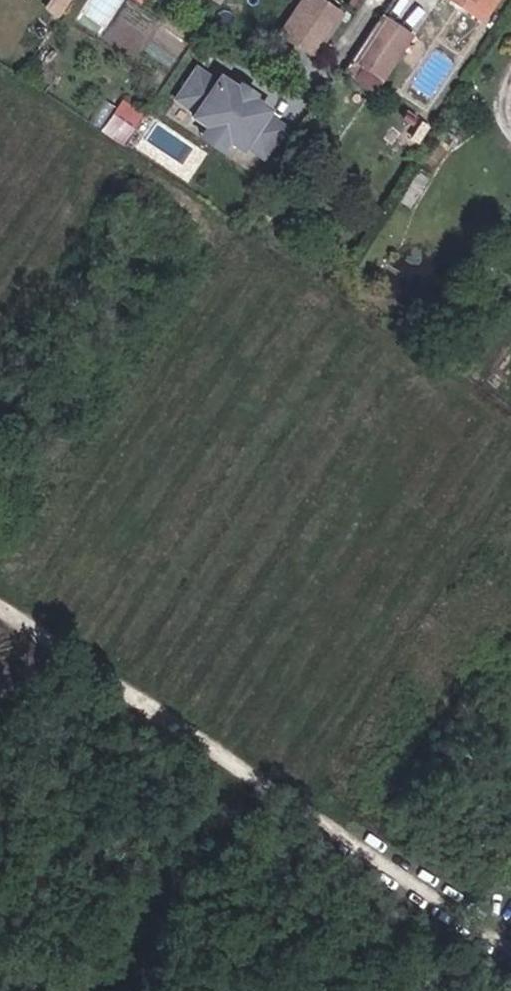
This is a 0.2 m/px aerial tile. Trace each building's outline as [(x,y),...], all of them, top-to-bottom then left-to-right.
[(58,0),(40,0),(40,1),(52,9),(58,0)] [(277,32),(299,0),(293,0),(273,30),(277,32)] [(306,49),(329,17),(302,0),(299,0),(277,32),(306,49)] [(335,8),(322,0),(302,0),(329,17),(335,8)] [(365,56),(382,65),(410,20),(379,0),(341,59),(357,69),(365,56)] [(206,98),(187,85),(167,115),(186,127),(182,132),(196,142),(214,154),(228,163),(231,158),(250,171),(270,142),(251,129),(254,124),(238,113),(225,104),(209,94),(206,98)] [(119,100),(103,131),(126,142),(141,112),(119,100)] [(228,100),(225,104),(238,113),(241,109),(228,100)] [(196,142),(189,152),(207,164),(214,154),(196,142)]
